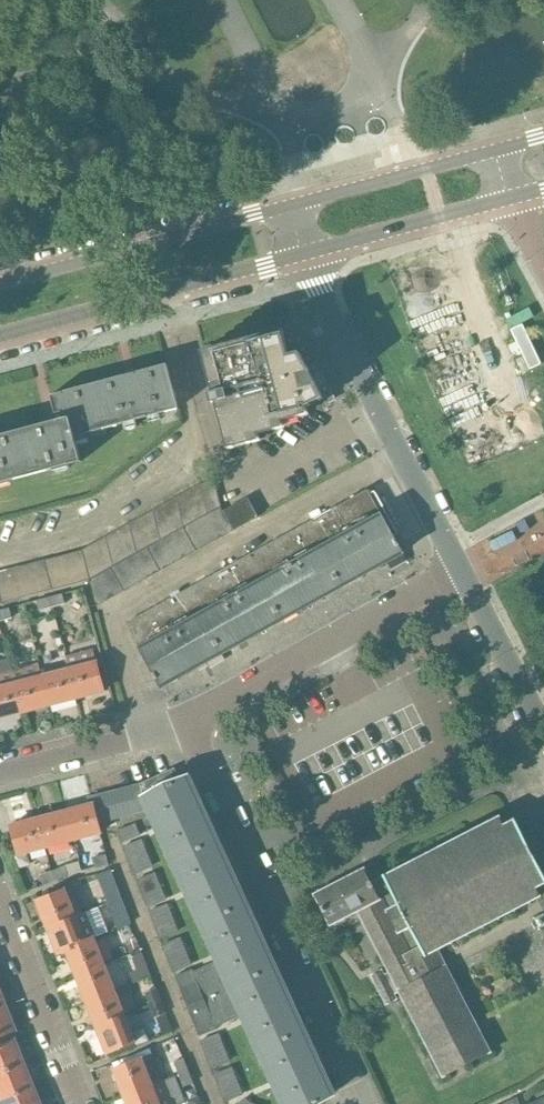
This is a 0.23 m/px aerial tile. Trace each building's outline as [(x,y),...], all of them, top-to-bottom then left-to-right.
[(333,394),(299,330),(204,355),(229,446),(244,442),(244,439),(256,436),(255,433),(268,429),(268,426),(281,423),(280,420),(292,417),(292,414),(303,411),(333,394)] [(105,429),(178,409),(166,365),(94,384),(105,429)] [(76,437),(105,429),(94,384),(51,396),(56,415),(62,414),(63,420),(70,418),(76,437)] [(23,430),(35,475),(82,462),(76,437),(70,418),(63,420),(23,430)] [(35,475),(23,430),(0,436),(0,484),(35,475)] [(222,508),(222,507),(215,482),(201,485),(208,515),(222,508)] [(208,515),(201,485),(189,492),(197,522),(208,515)] [(342,587),(403,554),(399,546),(400,545),(397,540),(396,541),(394,536),(393,534),(385,521),(384,519),(379,511),(380,511),(379,509),(379,510),(371,496),(372,496),(371,494),(370,494),(368,490),(307,524),(342,587)] [(197,522),(189,492),(177,498),(185,528),(196,522),(197,522)] [(185,528),(177,498),(166,504),(174,534),(183,529),(185,528)] [(224,512),(234,530),(235,531),(258,518),(249,499),(224,512)] [(174,534),(166,504),(154,511),(161,541),(171,536),(174,534)] [(234,530),(224,512),(222,508),(208,515),(221,538),(234,530)] [(161,541),(154,511),(142,517),(150,547),(158,543),(161,541)] [(196,522),(208,545),(221,538),(208,515),(197,522),(196,522)] [(150,547),(142,517),(130,524),(138,554),(146,550),(150,547)] [(183,529),(196,552),(208,545),(196,522),(185,528),(183,529)] [(138,554),(130,524),(118,531),(126,561),(134,557),(138,554)] [(307,524),(246,558),(281,621),(342,587),(307,524)] [(171,536),(183,558),(196,552),(183,529),(174,534),(171,536)] [(115,567),(121,563),(126,561),(118,531),(107,537),(115,567)] [(158,543),(171,565),(183,558),(171,536),(161,541),(158,543)] [(115,567),(107,537),(95,544),(102,574),(109,570),(115,567)] [(146,550),(159,572),(171,565),(158,543),(150,547),(146,550)] [(90,580),(97,577),(102,574),(95,544),(83,550),(90,580)] [(79,584),(89,581),(90,580),(83,550),(71,553),(79,584)] [(134,557),(146,579),(159,572),(146,550),(138,554),(134,557)] [(66,587),(79,584),(71,553),(58,557),(66,587)] [(53,590),(66,587),(58,557),(46,560),(53,590)] [(121,563),(134,586),(146,579),(134,557),(126,561),(121,563)] [(221,654),(281,621),(246,558),(186,591),(221,654)] [(46,560),(33,563),(41,594),(53,590),(46,560)] [(28,597),(41,594),(33,563),(21,567),(28,597)] [(109,570),(121,593),(134,586),(121,563),(115,567),(109,570)] [(16,600),(28,597),(21,567),(8,570),(16,600)] [(16,600),(8,570),(0,572),(0,591),(3,604),(16,600)] [(97,577),(109,600),(121,593),(109,570),(102,574),(97,577)] [(89,581),(96,607),(109,600),(97,577),(90,580),(89,581)] [(221,654),(186,591),(127,624),(154,675),(153,675),(157,681),(161,687),(221,654)] [(49,598),(52,607),(65,604),(62,594),(49,598)] [(52,607),(49,598),(36,601),(39,611),(52,607)] [(12,619),(9,608),(0,611),(0,622),(12,619)] [(68,670),(76,698),(103,691),(92,649),(65,657),(68,670)] [(49,705),(42,677),(39,666),(12,673),(22,713),(49,705)] [(49,705),(76,698),(68,670),(42,677),(49,705)] [(12,673),(0,676),(0,718),(22,713),(12,673)] [(91,802),(92,806),(93,806),(97,822),(150,808),(174,862),(216,842),(186,778),(178,782),(173,772),(171,772),(172,774),(141,789),(91,802)] [(72,841),(99,834),(101,834),(97,822),(93,806),(92,806),(65,813),(72,841)] [(45,848),(72,841),(65,813),(38,820),(45,848)] [(489,823),(372,883),(365,869),(315,895),(331,926),(358,913),(390,974),(385,977),(382,972),(373,977),(387,1006),(397,1001),(394,995),(399,992),(444,1077),(491,1053),(438,950),(541,897),(537,888),(543,884),(543,874),(516,820),(505,826),(500,818),(489,823)] [(45,848),(38,820),(11,827),(18,855),(45,848)] [(117,832),(121,843),(139,835),(135,825),(117,832)] [(123,848),(133,874),(152,867),(141,840),(123,848)] [(174,862),(203,925),(244,905),(216,842),(174,862)] [(109,865),(106,856),(93,859),(96,869),(109,865)] [(52,870),(56,881),(68,876),(65,866),(52,870)] [(56,881),(52,870),(39,875),(43,885),(56,881)] [(109,870),(96,875),(107,904),(120,898),(110,871),(109,870)] [(136,881),(146,907),(165,900),(155,874),(136,881)] [(48,929),(75,918),(65,891),(37,901),(48,929)] [(117,929),(130,924),(120,898),(107,904),(117,929)] [(149,912),(159,939),(178,932),(167,905),(149,912)] [(203,925),(220,961),(232,989),(274,969),(244,905),(203,925)] [(48,929),(58,953),(84,943),(93,939),(95,938),(86,913),(75,918),(48,929)] [(542,932),(543,931),(543,914),(535,919),(542,932)] [(135,937),(126,941),(132,954),(140,951),(135,937)] [(104,966),(93,939),(84,943),(58,953),(59,955),(67,951),(77,976),(104,966)] [(162,946),(172,973),(191,965),(180,939),(162,946)] [(143,979),(150,976),(145,962),(140,951),(132,954),(136,965),(143,979)] [(244,1015),(261,1052),(303,1033),(274,969),(232,989),(220,961),(193,973),(192,971),(174,978),(199,1037),(216,1030),(216,1028),(244,1015)] [(77,976),(87,1002),(114,991),(104,966),(77,976)] [(155,988),(147,992),(153,1007),(161,1004),(155,988)] [(124,1018),(114,991),(87,1002),(97,1028),(124,1018)] [(164,1035),(172,1032),(161,1004),(153,1007),(156,1016),(164,1035)] [(0,1010),(0,1037),(16,1031),(7,1007),(0,1010)] [(124,1018),(97,1028),(107,1053),(134,1042),(124,1018)] [(285,1103),(314,1103),(332,1096),(303,1033),(261,1052),(285,1103)] [(201,1042),(211,1069),(229,1061),(219,1035),(201,1042)] [(0,1046),(0,1075),(25,1064),(21,1052),(22,1048),(19,1042),(16,1041),(16,1040),(0,1046)] [(124,1096),(152,1085),(162,1081),(152,1054),(114,1069),(124,1096)] [(182,1058),(174,1062),(179,1074),(188,1071),(182,1058)] [(0,1075),(0,1101),(1,1103),(35,1088),(36,1084),(34,1078),(30,1077),(25,1064),(0,1075)] [(214,1076),(225,1102),(242,1095),(232,1069),(214,1076)] [(193,1083),(188,1071),(179,1074),(184,1087),(193,1083)] [(152,1085),(124,1096),(127,1103),(159,1103),(152,1085)] [(1,1103),(41,1103),(40,1101),(42,1097),(39,1090),(35,1089),(35,1088),(1,1103)]
